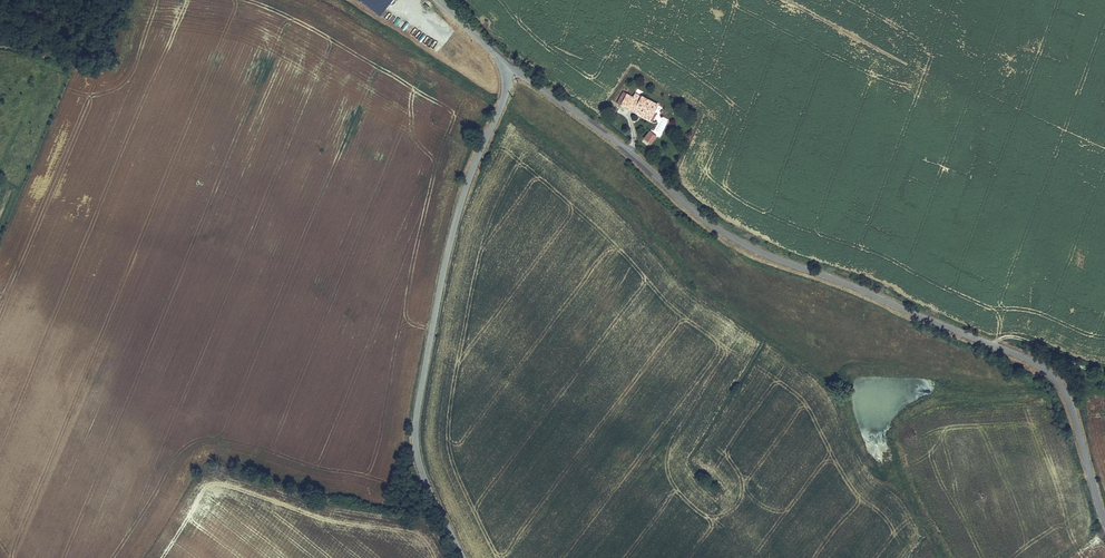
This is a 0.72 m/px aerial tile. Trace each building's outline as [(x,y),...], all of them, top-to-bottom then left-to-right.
[(380,14),(391,0),(362,0),(380,14)] [(421,42),(429,49),(433,44),(425,37),(421,42)] [(643,106),(632,95),(622,91),(616,102),(638,114),(643,106)] [(659,103),(643,95),(632,95),(643,106),(638,114),(653,121),(657,113),(654,112),(659,103)] [(657,135),(650,129),(643,138),(644,138),(641,141),(648,147),(657,135)]
